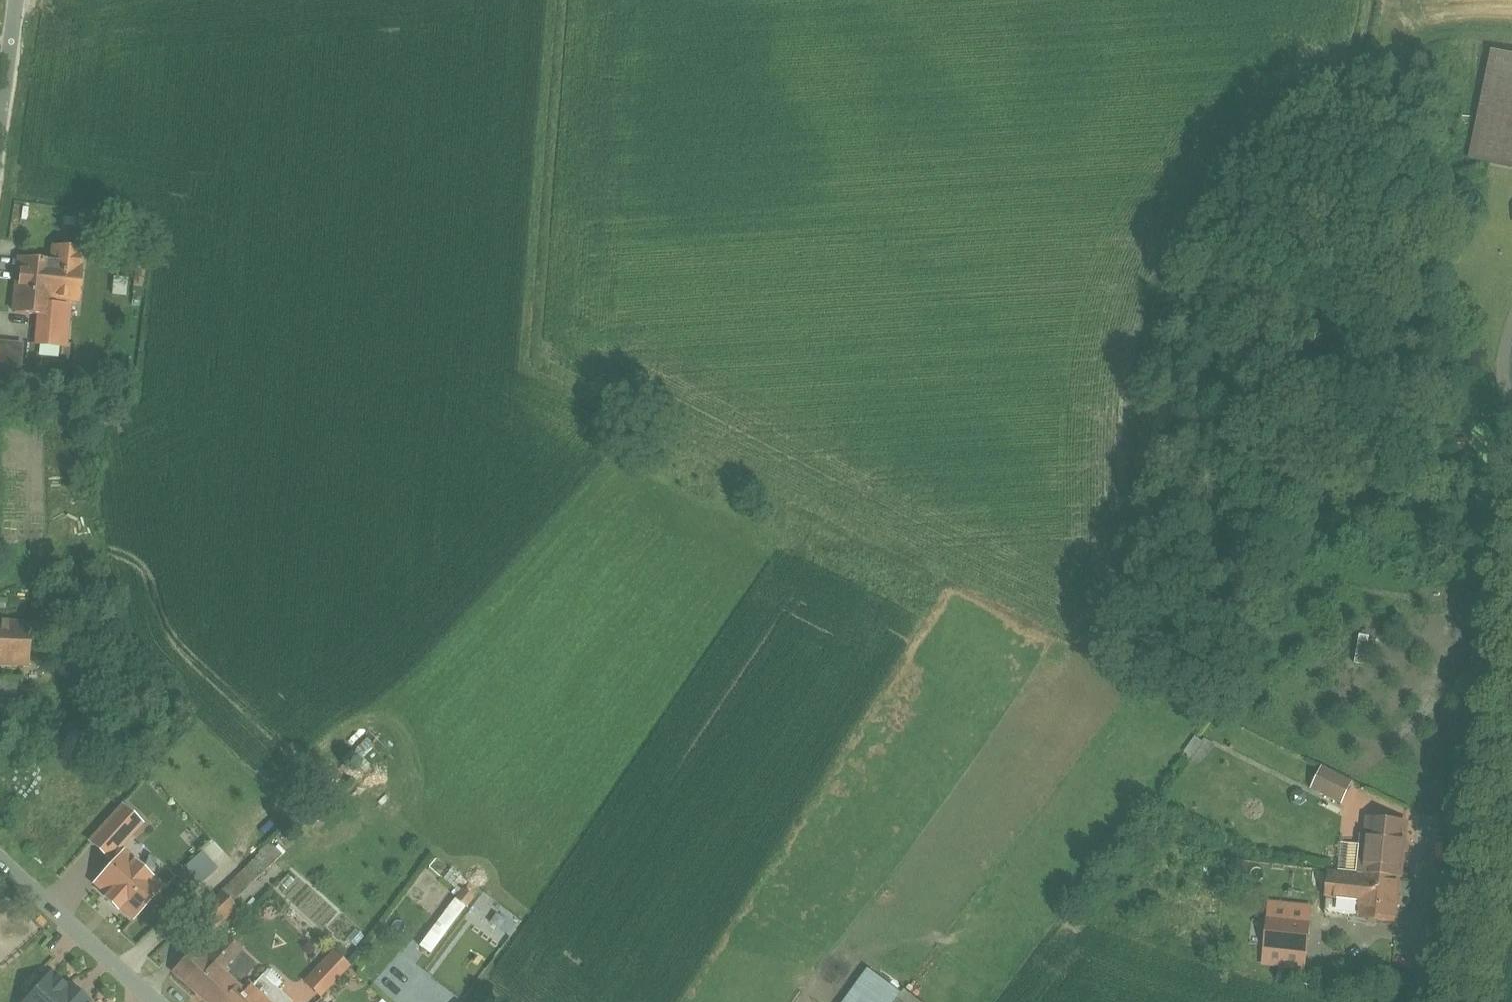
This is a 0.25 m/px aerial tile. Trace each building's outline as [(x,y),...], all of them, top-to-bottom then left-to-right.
[(1496,60),(1472,165),(1511,174),(1511,64),(1496,60)] [(82,244),(83,230),(70,229),(69,243),(82,244)] [(54,261),(21,258),(16,313),(51,316),(53,298),(79,301),(83,267),(81,267),(83,250),(56,247),(54,261)] [(119,294),(131,294),(131,280),(119,280),(119,294)] [(0,621),(0,666),(31,667),(32,622),(0,621)] [(1353,780),(1324,766),(1312,789),(1342,804),(1353,780)] [(109,858),(118,848),(141,823),(123,807),(92,842),(109,858)] [(1406,822),(1369,819),(1367,846),(1361,845),(1358,873),(1365,874),(1400,878),(1401,878),(1403,852),(1407,850),(1408,843),(1405,840),(1406,822)] [(116,864),(97,884),(110,895),(106,899),(118,909),(121,906),(134,917),(161,887),(118,848),(109,858),(116,864)] [(1400,878),(1365,874),(1364,878),(1331,875),(1328,899),(1361,902),(1360,918),(1395,922),(1400,878)] [(232,883),(191,922),(206,938),(238,908),(223,892),(232,883)] [(425,946),(437,954),(470,905),(458,897),(425,946)] [(1310,922),(1270,918),(1266,950),(1306,954),(1310,922)] [(207,957),(197,947),(175,971),(210,1001),(225,1001),(239,986),(250,974),(235,960),(243,951),(227,936),(207,957)] [(335,953),(307,982),(324,997),(351,968),(335,953)] [(869,968),(844,1001),(916,1001),(869,968)] [(283,979),(273,970),(269,970),(265,976),(278,988),(283,983),(283,979)] [(27,1001),(82,1001),(52,975),(27,1001)] [(248,982),(242,989),(239,986),(225,1001),(269,1001),(268,1001),(279,988),(278,988),(265,976),(264,975),(253,988),(248,982)]
